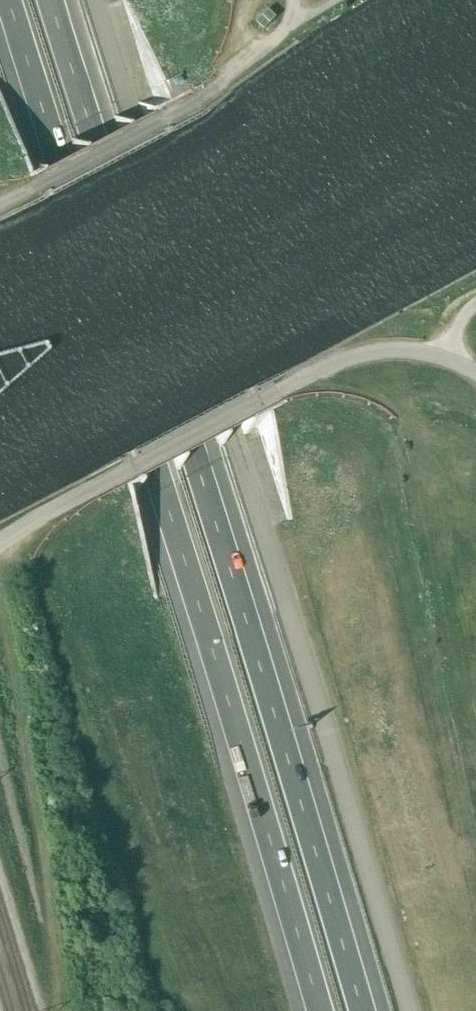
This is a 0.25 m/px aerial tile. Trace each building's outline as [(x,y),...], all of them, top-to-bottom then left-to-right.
[(263,29),(275,16),(267,9),(255,21),(263,29)]
